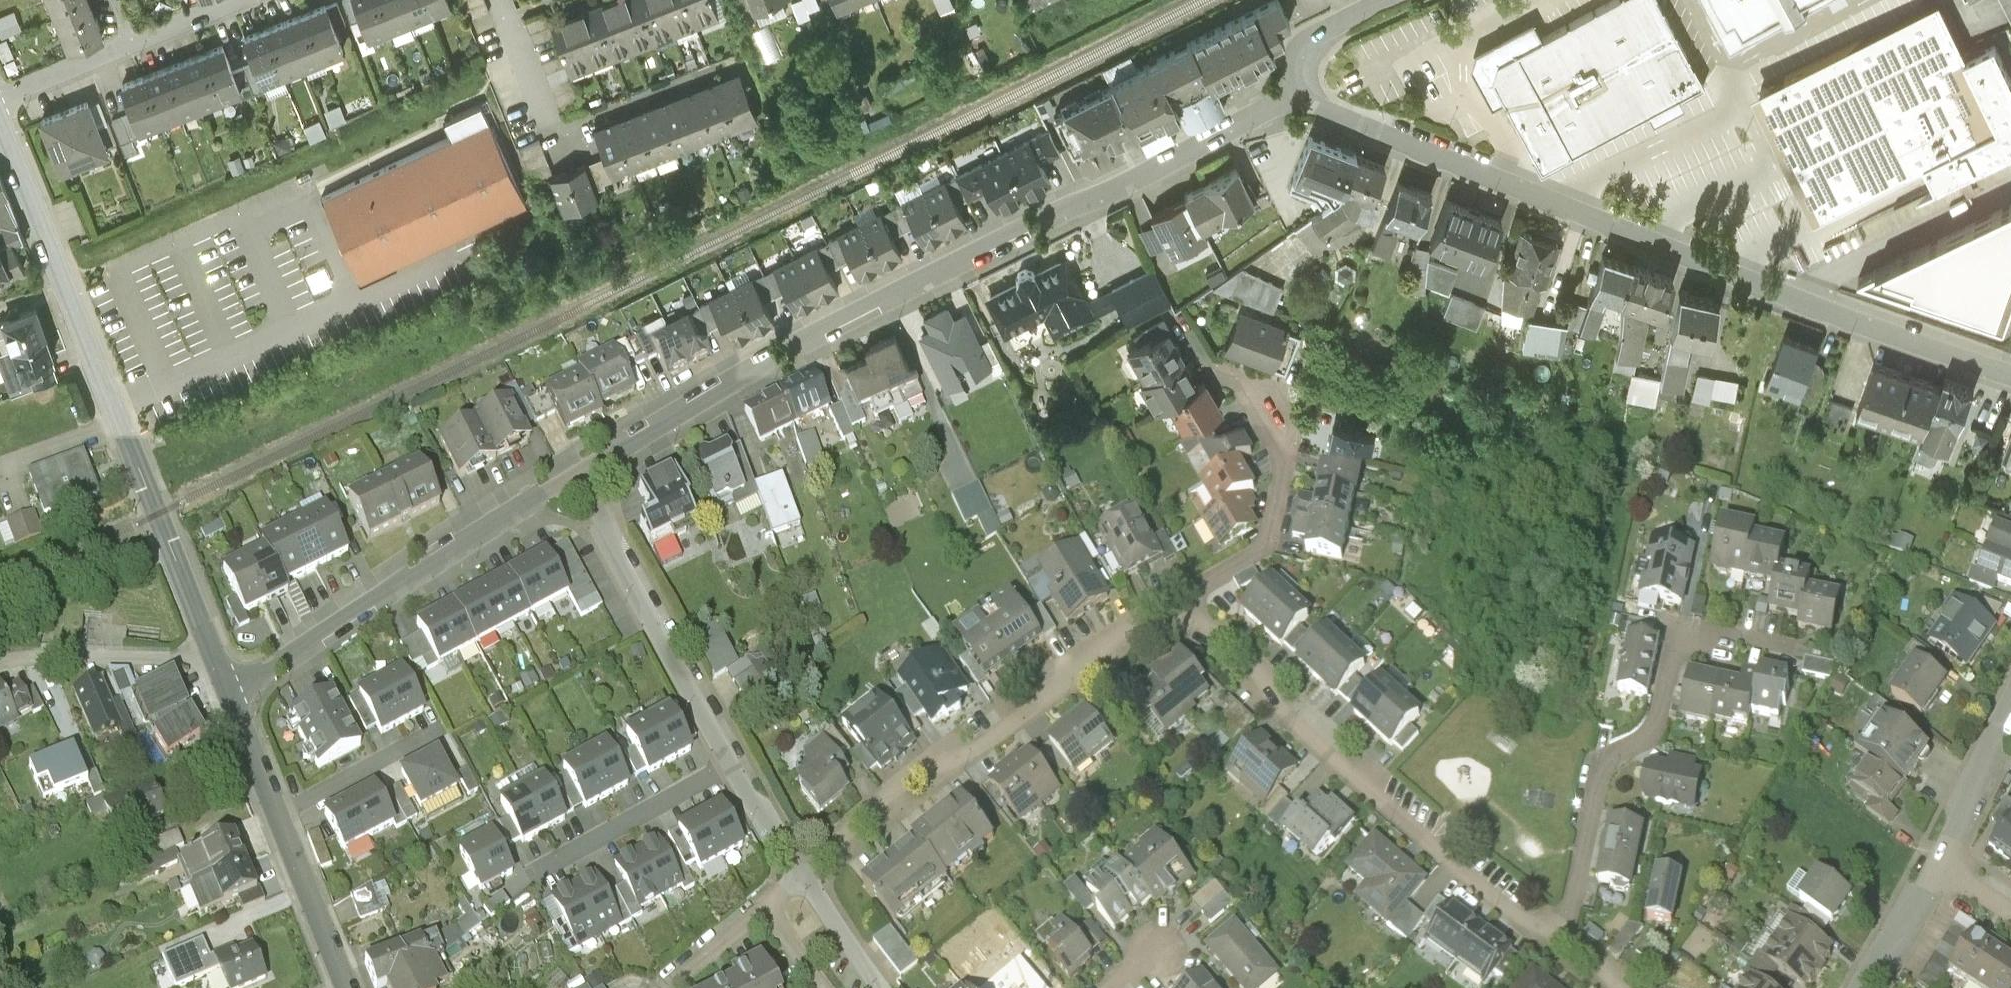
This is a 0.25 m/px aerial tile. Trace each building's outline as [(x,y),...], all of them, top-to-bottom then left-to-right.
[(59,14),(89,2),(88,0),(53,0),(59,14)] [(356,0),(347,0),(344,1),(352,20),(362,16),(356,0)] [(379,0),(356,0),(362,16),(370,36),(390,28),(379,0)] [(402,0),(379,0),(390,28),(410,21),(402,0)] [(425,0),(402,0),(410,21),(430,13),(425,0)] [(430,13),(450,5),(448,0),(425,0),(430,13)] [(470,19),(489,12),(485,0),(463,0),(470,19)] [(638,0),(616,0),(613,1),(631,46),(653,37),(638,0)] [(662,0),(638,0),(653,37),(673,29),(662,0)] [(686,0),(662,0),(673,29),(695,21),(686,0)] [(695,21),(716,12),(711,0),(686,0),(695,21)] [(941,12),(955,5),(953,0),(935,0),(941,12)] [(1175,111),(1184,129),(1226,107),(1214,83),(1275,52),(1270,44),(1281,38),(1277,30),(1289,24),(1276,0),(1273,0),(1150,61),(1175,111)] [(1478,56),(1474,72),(1492,104),(1503,98),(1541,170),(1568,155),(1569,156),(1571,156),(1570,154),(1622,126),(1623,128),(1624,127),(1623,125),(1648,112),(1649,114),(1651,113),(1650,111),(1675,98),(1676,99),(1677,99),(1677,97),(1701,84),(1702,85),(1704,84),(1702,81),(1701,82),(1687,57),(1689,56),(1688,55),(1687,55),(1674,33),(1676,32),(1675,31),(1674,31),(1662,9),(1663,9),(1662,7),(1661,8),(1657,0),(1611,0),(1595,9),(1594,8),(1592,8),(1593,10),(1569,23),(1568,22),(1566,23),(1567,24),(1542,38),(1541,36),(1540,37),(1535,26),(1507,41),(1507,38),(1489,47),(1490,50),(1478,56)] [(1731,45),(1817,0),(1707,0),(1731,45)] [(1814,220),(1925,167),(1936,189),(2010,153),(2010,78),(1995,45),(1968,58),(1939,0),(1753,91),(1814,220)] [(2010,17),(2010,0),(2003,0),(2010,17)] [(631,46),(613,1),(593,9),(611,54),(631,46)] [(89,2),(59,14),(72,46),(102,34),(99,26),(101,25),(98,15),(95,17),(89,2)] [(305,13),(323,58),(344,50),(334,28),(327,9),(326,5),(305,13)] [(345,24),(338,5),(327,9),(334,28),(345,24)] [(611,54),(593,9),(574,17),(591,62),(611,54)] [(14,11),(0,18),(0,25),(4,34),(21,27),(14,11)] [(323,58),(305,13),(286,20),(304,66),(323,58)] [(591,62),(574,17),(551,26),(555,35),(563,56),(569,71),(591,62)] [(304,66),(286,20),(266,28),(284,74),(304,66)] [(284,74),(266,28),(245,36),(256,63),(264,82),(284,74)] [(7,40),(0,43),(0,51),(3,58),(13,53),(7,40)] [(202,53),(220,98),(241,89),(234,72),(223,44),(202,53)] [(220,98),(202,53),(182,61),(200,106),(220,98)] [(569,71),(563,56),(543,64),(558,103),(578,95),(569,71)] [(200,106),(182,61),(163,68),(181,114),(200,106)] [(1175,111),(1150,61),(1110,81),(1112,86),(1129,121),(1134,131),(1175,111)] [(264,82),(256,63),(245,68),(254,89),(265,85),(264,82)] [(181,114),(163,68),(143,76),(161,121),(181,114)] [(254,89),(245,68),(234,72),(241,89),(242,94),(254,89)] [(719,82),(736,127),(756,119),(739,75),(719,82)] [(161,121),(143,76),(123,84),(134,112),(140,129),(161,121)] [(736,127),(719,82),(698,90),(715,134),(736,127)] [(1064,113),(1056,117),(1077,158),(1088,153),(1084,144),(1106,133),(1110,141),(1121,136),(1117,127),(1129,121),(1112,86),(1063,110),(1064,113)] [(715,134),(698,90),(677,98),(694,142),(715,134)] [(694,142),(677,98),(657,106),(674,150),(694,142)] [(88,102),(42,120),(60,167),(106,150),(97,125),(89,106),(88,102)] [(107,121),(100,102),(89,106),(97,125),(107,121)] [(345,117),(339,104),(325,111),(331,124),(345,117)] [(360,280),(526,205),(481,106),(445,122),(452,138),(322,198),(360,280)] [(674,150),(657,106),(636,114),(653,158),(674,150)] [(140,129),(134,112),(123,117),(131,136),(141,132),(140,129)] [(653,158),(636,114),(615,122),(632,166),(653,158)] [(131,136),(123,117),(113,121),(121,140),(131,136)] [(326,133),(320,120),(305,126),(311,140),(326,133)] [(632,166),(615,122),(595,130),(605,157),(612,174),(632,166)] [(1049,131),(1003,154),(1023,195),(1050,181),(1040,161),(1059,151),(1049,131)] [(137,150),(131,136),(121,140),(127,154),(137,150)] [(292,146),(288,136),(278,141),(282,150),(292,146)] [(1340,196),(1357,154),(1311,136),(1292,186),(1317,195),(1324,207),(1340,196)] [(531,180),(552,172),(540,141),(519,150),(531,180)] [(256,163),(252,154),(244,157),(248,166),(256,163)] [(996,208),(1023,195),(1003,154),(958,177),(969,197),(969,199),(986,190),(996,208)] [(1384,165),(1357,154),(1340,196),(1324,207),(1313,216),(1327,234),(1357,214),(1369,219),(1378,200),(1371,197),(1384,165)] [(244,168),(239,156),(230,160),(235,172),(244,168)] [(612,174),(605,157),(584,165),(593,189),(605,185),(604,180),(613,177),(612,174)] [(584,165),(552,177),(564,210),(597,198),(593,189),(584,165)] [(1253,200),(1236,167),(1204,183),(1205,185),(1185,194),(1187,198),(1201,226),(1253,200)] [(203,179),(200,173),(193,176),(196,183),(203,179)] [(3,231),(19,223),(0,174),(0,224),(3,231)] [(958,177),(946,183),(956,204),(969,197),(958,177)] [(1433,190),(1399,177),(1384,217),(1395,221),(1410,227),(1408,231),(1419,236),(1425,219),(1422,218),(1433,190)] [(946,183),(924,193),(944,234),(966,223),(956,204),(946,183)] [(752,196),(748,186),(738,190),(742,200),(752,196)] [(923,244),(944,234),(924,193),(903,204),(913,224),(923,244)] [(1501,219),(1446,197),(1428,244),(1482,268),(1501,219)] [(1201,226),(1187,198),(1151,216),(1155,223),(1170,255),(1207,237),(1201,226)] [(913,224),(903,204),(893,209),(903,229),(913,224)] [(1859,279),(2004,329),(2010,309),(2010,205),(1859,279)] [(903,229),(893,209),(882,214),(892,234),(903,229)] [(882,214),(859,225),(880,266),(902,255),(892,234),(882,214)] [(1327,234),(1313,216),(1293,231),(1307,250),(1327,234)] [(1395,221),(1384,217),(1372,247),(1389,254),(1398,232),(1392,229),(1395,221)] [(25,241),(19,223),(3,231),(9,243),(10,243),(12,246),(25,241)] [(1170,255),(1155,223),(1140,230),(1162,275),(1176,268),(1170,255)] [(858,277),(880,266),(859,225),(838,236),(838,237),(849,257),(858,277)] [(1560,248),(1520,233),(1506,270),(1542,283),(1546,285),(1560,248)] [(849,257),(838,237),(828,242),(838,262),(849,257)] [(838,262),(828,242),(817,248),(827,268),(838,262)] [(0,248),(0,277),(22,266),(12,246),(10,243),(9,243),(0,248)] [(817,248),(796,258),(816,300),(837,289),(827,268),(817,248)] [(1429,260),(1430,249),(1416,248),(1412,292),(1425,294),(1426,284),(1429,260)] [(1604,295),(1622,301),(1634,267),(1603,256),(1598,272),(1590,269),(1587,278),(1595,280),(1589,298),(1601,302),(1604,295)] [(795,310),(816,300),(796,258),(774,269),(775,271),(785,291),(795,310)] [(1448,293),(1457,271),(1429,260),(1426,284),(1448,293)] [(1084,303),(1064,262),(1036,276),(1034,273),(1026,270),(1019,273),(1016,281),(1018,285),(990,299),(1006,331),(1045,311),(1047,314),(1043,316),(1051,332),(1054,331),(1055,333),(1090,315),(1084,303)] [(1228,276),(1222,264),(1206,271),(1212,287),(1228,276)] [(1345,265),(1337,269),(1337,276),(1345,281),(1351,277),(1352,269),(1345,265)] [(1228,276),(1212,287),(1274,311),(1283,287),(1240,267),(1228,276)] [(1674,280),(1634,267),(1622,301),(1638,306),(1662,314),(1674,280)] [(1170,302),(1153,268),(1111,290),(1118,302),(1129,324),(1170,302)] [(1542,283),(1506,270),(1503,305),(1533,315),(1542,283)] [(785,291),(775,271),(764,276),(775,297),(785,291)] [(775,297),(764,276),(754,282),(764,302),(775,297)] [(753,280),(732,291),(752,331),(773,320),(764,302),(754,282),(753,280)] [(1118,302),(1111,290),(1084,303),(1090,315),(1118,302)] [(730,341),(752,331),(732,291),(710,302),(721,323),(730,341)] [(1484,306),(1454,295),(1446,317),(1476,328),(1484,306)] [(1716,303),(1681,296),(1668,353),(1686,357),(1689,345),(1686,342),(1687,338),(1708,342),(1716,303)] [(1601,302),(1589,298),(1586,305),(1579,327),(1595,332),(1605,304),(1601,302)] [(1579,327),(1586,305),(1571,301),(1567,326),(1578,330),(1579,327)] [(1638,306),(1622,301),(1620,337),(1617,356),(1637,360),(1640,362),(1646,318),(1637,316),(1638,306)] [(721,323),(710,302),(700,307),(700,308),(710,328),(721,323)] [(710,328),(700,308),(689,313),(690,314),(700,334),(710,329),(710,328)] [(955,321),(948,308),(928,318),(935,332),(923,338),(949,388),(962,381),(956,371),(969,364),(974,374),(990,366),(979,344),(964,316),(955,321)] [(43,336),(33,309),(0,322),(0,335),(6,333),(11,349),(43,336)] [(1286,330),(1241,312),(1226,350),(1271,368),(1286,330)] [(690,314),(668,325),(689,365),(710,354),(700,334),(690,314)] [(1168,331),(1171,329),(1164,317),(1133,335),(1138,344),(1149,337),(1151,341),(1168,331)] [(1567,324),(1530,318),(1525,350),(1563,355),(1567,326),(1567,324)] [(668,376),(689,365),(668,325),(647,335),(658,355),(668,376)] [(1138,344),(1129,349),(1146,379),(1180,359),(1183,358),(1168,331),(1151,341),(1149,337),(1138,344)] [(658,355),(647,335),(636,341),(646,361),(658,355)] [(43,336),(11,349),(15,360),(7,363),(12,376),(22,372),(39,366),(40,369),(49,366),(46,357),(50,355),(43,336)] [(866,350),(868,356),(894,410),(899,423),(913,418),(906,405),(921,397),(894,337),(866,350)] [(1816,349),(1785,337),(1767,381),(1802,395),(1808,380),(1814,383),(1822,380),(1824,373),(1820,366),(1811,363),(1816,349)] [(988,339),(979,344),(990,366),(994,375),(1004,370),(988,339)] [(646,361),(636,341),(626,346),(636,366),(646,361)] [(636,366),(626,346),(615,351),(626,371),(636,366)] [(11,349),(0,353),(0,363),(6,378),(12,376),(7,363),(15,360),(11,349)] [(615,351),(579,369),(582,374),(600,409),(636,391),(626,371),(615,351)] [(1686,357),(1668,353),(1662,380),(1658,396),(1671,398),(1673,387),(1683,389),(1690,358),(1686,357)] [(876,419),(894,410),(868,356),(840,370),(850,391),(859,411),(870,406),(876,419)] [(1637,360),(1617,356),(1613,375),(1631,379),(1633,373),(1635,373),(1637,360)] [(1146,379),(1141,382),(1157,410),(1169,403),(1196,387),(1180,359),(1146,379)] [(53,365),(49,366),(40,369),(39,366),(22,372),(12,376),(6,378),(12,394),(58,378),(53,365)] [(1943,394),(1876,371),(1860,416),(1925,438),(1943,394)] [(1635,373),(1633,373),(1631,379),(1626,401),(1656,408),(1658,396),(1662,380),(1635,373)] [(600,409),(582,374),(545,393),(566,434),(603,415),(600,409)] [(1714,377),(1699,375),(1694,400),(1709,403),(1711,397),(1714,377)] [(813,377),(781,393),(796,423),(827,407),(813,377)] [(1738,382),(1714,377),(1711,397),(1734,401),(1738,382)] [(1196,387),(1169,403),(1184,429),(1204,419),(1219,410),(1204,383),(1196,387)] [(1943,394),(1925,438),(1918,458),(1930,462),(1936,461),(1940,449),(1947,452),(1970,392),(1947,383),(1943,394)] [(510,403),(524,429),(534,424),(515,388),(504,394),(509,404),(510,403)] [(840,404),(843,409),(851,429),(864,423),(859,411),(850,391),(849,395),(846,400),(840,404)] [(759,441),(796,423),(781,393),(744,412),(759,441)] [(524,429),(510,403),(509,404),(474,421),(476,424),(493,459),(529,440),(524,429)] [(1851,414),(1833,408),(1825,430),(1844,437),(1851,414)] [(843,409),(832,414),(844,441),(855,436),(851,429),(843,409)] [(1741,417),(1731,414),(1728,424),(1738,427),(1741,417)] [(1182,445),(1210,430),(1204,419),(1184,429),(1176,434),(1182,445)] [(495,461),(493,459),(476,424),(441,442),(459,479),(495,461)] [(1334,427),(1328,458),(1361,465),(1365,466),(1372,435),(1334,427)] [(1203,450),(1217,442),(1210,430),(1182,445),(1190,459),(1204,451),(1203,450)] [(1217,442),(1203,450),(1204,451),(1218,476),(1238,464),(1253,456),(1237,430),(1217,442)] [(1989,439),(1977,434),(1972,447),(1984,452),(1989,439)] [(814,435),(798,441),(808,467),(824,461),(814,435)] [(730,453),(728,448),(713,456),(705,452),(693,458),(719,510),(731,504),(733,497),(744,492),(730,461),(732,455),(730,453)] [(740,448),(730,453),(732,455),(730,461),(744,492),(733,497),(731,504),(735,511),(760,500),(755,487),(740,448)] [(83,457),(30,477),(45,519),(98,499),(83,457)] [(1328,458),(1321,490),(1355,497),(1361,465),(1328,458)] [(1220,512),(1240,500),(1255,492),(1249,482),(1255,478),(1251,471),(1244,475),(1238,464),(1218,476),(1204,484),(1220,512)] [(420,467),(349,503),(368,541),(440,505),(420,467)] [(1666,486),(1672,472),(1658,467),(1653,481),(1666,486)] [(1069,472),(1063,475),(1071,491),(1081,486),(1075,474),(1071,476),(1069,472)] [(687,503),(673,475),(640,491),(655,521),(642,528),(652,549),(686,532),(684,528),(695,523),(685,504),(687,503)] [(800,525),(783,477),(755,487),(760,500),(773,535),(800,525)] [(979,484),(952,498),(965,524),(977,518),(992,511),(979,484)] [(1296,509),(1295,516),(1348,527),(1355,497),(1321,490),(1319,502),(1302,499),(1301,506),(1296,509)] [(1205,521),(1221,548),(1256,528),(1240,500),(1220,512),(1205,521)] [(992,511),(977,518),(988,538),(998,533),(1003,530),(992,511)] [(326,512),(305,523),(326,566),(348,555),(326,512)] [(32,513),(7,523),(16,547),(41,537),(32,513)] [(1153,542),(1136,514),(1102,534),(1117,559),(1126,575),(1128,578),(1162,558),(1153,542)] [(1342,558),(1348,527),(1295,516),(1293,524),(1296,528),(1294,537),(1310,540),(1308,551),(1342,558)] [(1995,516),(1991,526),(1998,529),(2010,534),(2010,522),(2003,519),(1995,516)] [(305,523),(283,534),(305,577),(326,566),(305,523)] [(1745,576),(1753,539),(1755,530),(1725,524),(1715,570),(1717,571),(1720,575),(1729,577),(1734,574),(1745,576)] [(1989,551),(2010,560),(2010,534),(1998,529),(1989,551)] [(262,545),(266,552),(284,587),(305,577),(283,534),(262,545)] [(1165,535),(1153,542),(1162,558),(1165,563),(1177,556),(1172,546),(1168,541),(1165,535)] [(1914,540),(1900,535),(1895,550),(1909,555),(1914,540)] [(1348,536),(1344,553),(1358,556),(1363,540),(1348,536)] [(1777,583),(1779,572),(1785,545),(1753,539),(1745,576),(1777,583)] [(1088,540),(1078,547),(1081,552),(1092,569),(1102,563),(1088,540)] [(1181,541),(1172,546),(1177,556),(1179,559),(1188,554),(1181,541)] [(1694,552),(1654,543),(1650,564),(1646,566),(1643,578),(1645,582),(1642,595),(1683,604),(1694,552)] [(566,544),(545,555),(567,595),(580,619),(601,607),(566,544)] [(1989,551),(1980,574),(1999,582),(2010,587),(2010,560),(1989,551)] [(266,552),(245,563),(267,605),(288,594),(284,587),(266,552)] [(1092,569),(1081,552),(1047,573),(1061,596),(1055,600),(1056,602),(1069,624),(1110,599),(1092,569)] [(545,555),(527,565),(549,605),(567,595),(545,555)] [(122,561),(121,558),(119,556),(115,558),(114,560),(115,563),(118,565),(121,563),(122,561)] [(1126,575),(1117,559),(1105,566),(1115,582),(1126,575)] [(245,616),(267,605),(245,563),(223,574),(237,600),(245,616)] [(531,615),(549,605),(527,565),(509,575),(531,615)] [(1242,590),(1260,580),(1254,569),(1236,579),(1242,590)] [(1773,600),(1771,610),(1803,617),(1808,592),(1811,578),(1779,572),(1777,583),(1773,600)] [(1980,574),(1974,572),(1970,583),(1995,592),(1999,582),(1980,574)] [(1061,596),(1047,573),(1026,585),(1042,609),(1056,602),(1055,600),(1061,596)] [(509,575),(491,585),(512,625),(531,615),(509,575)] [(1246,613),(1264,630),(1292,599),(1274,582),(1246,613)] [(491,585),(472,595),(494,635),(512,625),(491,585)] [(1393,594),(1386,588),(1380,595),(1387,602),(1393,594)] [(1803,617),(1800,629),(1832,636),(1840,599),(1808,592),(1803,617)] [(476,645),(494,635),(472,595),(454,606),(476,645)] [(1028,619),(1011,595),(956,633),(967,649),(987,677),(1042,639),(1028,619)] [(1972,609),(1955,597),(1945,611),(1949,614),(1930,640),(1967,667),(1996,627),(1992,624),(1972,609)] [(1771,610),(1773,600),(1762,598),(1759,614),(1770,617),(1771,610)] [(1311,616),(1292,599),(1264,630),(1283,647),(1286,643),(1300,628),(1311,616)] [(2003,608),(1979,599),(1972,609),(1992,624),(2003,608)] [(245,616),(237,600),(226,606),(237,630),(249,624),(245,616)] [(1697,600),(1693,618),(1704,620),(1708,603),(1697,600)] [(435,616),(457,655),(476,645),(454,606),(435,616)] [(1411,627),(1420,616),(1411,608),(1401,618),(1411,627)] [(1042,609),(1028,619),(1042,639),(1055,630),(1042,609)] [(457,655),(435,616),(417,626),(422,634),(433,654),(439,665),(457,655)] [(1631,637),(1652,642),(1656,627),(1623,619),(1619,635),(1631,637)] [(943,636),(934,624),(925,630),(935,642),(943,636)] [(1295,651),(1309,636),(1300,628),(1286,643),(1295,651)] [(739,665),(718,632),(698,644),(719,677),(730,670),(739,665)] [(1301,663),(1319,680),(1347,649),(1329,633),(1318,644),(1304,659),(1301,663)] [(433,654),(422,634),(411,640),(422,660),(433,654)] [(1453,641),(1446,634),(1437,644),(1444,650),(1453,641)] [(1304,659),(1318,644),(1309,636),(1295,651),(1304,659)] [(1652,642),(1631,637),(1618,691),(1648,698),(1661,645),(1652,642)] [(422,660),(411,640),(401,645),(411,666),(422,660)] [(1460,648),(1453,642),(1449,647),(1456,653),(1460,648)] [(1933,657),(1915,645),(1908,657),(1916,662),(1926,668),(1933,657)] [(1808,647),(1806,659),(1831,664),(1834,653),(1808,647)] [(967,649),(957,656),(977,684),(987,677),(967,649)] [(1365,666),(1347,649),(1319,680),(1337,696),(1341,692),(1355,677),(1365,666)] [(1156,683),(1134,702),(1149,720),(1154,717),(1168,733),(1194,711),(1191,707),(1207,694),(1200,686),(1204,683),(1180,654),(1151,678),(1156,683)] [(968,691),(942,655),(918,673),(915,668),(899,679),(906,689),(909,687),(928,713),(935,723),(946,715),(948,718),(962,708),(956,700),(968,691)] [(739,665),(730,670),(741,688),(770,669),(762,658),(748,659),(739,665)] [(1831,664),(1806,659),(1803,674),(1830,681),(1836,670),(1839,666),(1831,664)] [(1926,668),(1916,662),(1893,694),(1920,713),(1943,681),(1926,668)] [(1762,669),(1761,675),(1752,718),(1778,723),(1782,705),(1787,706),(1791,688),(1786,687),(1788,674),(1762,669)] [(1748,725),(1752,718),(1761,675),(1746,671),(1743,686),(1721,682),(1713,722),(1733,726),(1733,722),(1748,725)] [(380,683),(403,724),(423,712),(401,672),(380,683)] [(129,675),(111,675),(122,703),(131,723),(139,721),(131,702),(139,699),(137,693),(129,675)] [(1712,724),(1713,722),(1721,682),(1692,676),(1688,697),(1683,718),(1712,724)] [(1837,676),(1829,691),(1843,699),(1851,684),(1837,676)] [(1350,700),(1364,685),(1355,677),(1341,692),(1350,700)] [(172,678),(137,693),(139,699),(152,731),(155,739),(190,716),(172,678)] [(1355,713),(1373,730),(1401,699),(1383,682),(1373,693),(1359,708),(1355,713)] [(403,724),(380,683),(359,695),(360,697),(377,727),(381,735),(403,724)] [(100,684),(76,694),(96,740),(118,730),(120,729),(111,708),(100,684)] [(1359,708),(1373,693),(1364,685),(1350,700),(1359,708)] [(19,725),(16,720),(32,712),(23,696),(19,688),(6,694),(2,687),(0,688),(0,734),(19,725)] [(906,689),(898,695),(910,713),(916,721),(928,713),(909,687),(906,689)] [(35,690),(23,696),(32,712),(34,716),(45,711),(35,690)] [(876,693),(842,720),(865,747),(878,764),(881,767),(914,740),(911,737),(899,721),(876,693)] [(310,706),(340,759),(361,747),(332,694),(310,706)] [(1683,718),(1688,697),(1676,694),(1671,721),(1682,723),(1683,718)] [(377,727),(360,697),(351,702),(367,732),(377,727)] [(1901,715),(1876,698),(1868,709),(1886,722),(1893,726),(1901,715)] [(152,731),(139,699),(131,702),(139,721),(144,734),(152,731)] [(1420,715),(1401,699),(1373,730),(1392,746),(1396,742),(1410,727),(1420,715)] [(1247,732),(1255,723),(1233,702),(1229,706),(1232,711),(1221,722),(1236,737),(1244,729),(1247,732)] [(122,703),(111,708),(120,729),(118,730),(123,740),(135,735),(131,723),(122,703)] [(340,759),(310,706),(289,718),(319,771),(340,759)] [(669,711),(648,722),(670,763),(691,751),(688,746),(675,721),(669,711)] [(910,713),(899,721),(911,737),(922,729),(916,721),(910,713)] [(1086,714),(1050,745),(1069,767),(1077,776),(1112,746),(1086,714)] [(202,734),(190,716),(155,739),(167,757),(202,734)] [(685,716),(675,721),(688,746),(698,740),(685,716)] [(649,774),(670,763),(648,722),(627,734),(633,746),(647,771),(649,774)] [(1864,752),(1872,758),(1907,783),(1929,752),(1893,726),(1886,722),(1864,752)] [(1405,751),(1419,736),(1410,727),(1396,742),(1405,751)] [(836,733),(824,742),(837,757),(839,756),(841,759),(851,751),(836,733)] [(1300,771),(1264,738),(1232,774),(1267,806),(1281,791),(1300,771)] [(824,742),(822,739),(804,753),(805,763),(796,770),(800,785),(821,811),(849,787),(840,777),(850,769),(841,759),(839,756),(837,757),(824,742)] [(1050,745),(1042,752),(1054,766),(1061,774),(1069,767),(1050,745)] [(606,746),(585,757),(607,797),(628,786),(626,782),(613,758),(606,746)] [(633,746),(623,752),(636,777),(647,771),(633,746)] [(865,747),(855,755),(869,771),(878,764),(865,747)] [(1038,747),(1029,755),(1045,774),(1054,766),(1042,752),(1038,747)] [(74,751),(30,770),(44,802),(87,783),(85,778),(74,751)] [(623,752),(613,758),(626,782),(636,777),(623,752)] [(437,753),(403,773),(429,819),(463,799),(437,753)] [(1010,771),(1041,807),(1060,791),(1045,774),(1029,755),(1010,771)] [(586,809),(607,797),(585,757),(564,769),(569,777),(584,805),(586,809)] [(1888,809),(1907,783),(1872,758),(1853,785),(1874,800),(1888,809)] [(1672,760),(1669,770),(1694,776),(1697,765),(1672,760)] [(1669,770),(1657,768),(1648,773),(1643,794),(1649,802),(1694,812),(1701,777),(1694,776),(1669,770)] [(479,790),(468,770),(458,776),(469,796),(479,790)] [(1041,807),(1010,771),(992,786),(1009,806),(1022,822),(1041,807)] [(105,794),(96,773),(85,778),(87,783),(94,799),(105,794)] [(558,783),(560,787),(573,811),(584,805),(569,777),(558,783)] [(543,780),(522,792),(544,832),(565,821),(563,817),(550,793),(543,780)] [(992,786),(983,793),(1000,813),(1009,806),(992,786)] [(376,787),(350,802),(370,837),(396,823),(381,797),(376,787)] [(418,816),(401,787),(392,792),(408,822),(418,816)] [(560,787),(550,793),(563,817),(573,811),(560,787)] [(164,817),(151,789),(105,809),(115,833),(120,831),(117,825),(141,815),(145,825),(164,817)] [(1287,804),(1290,800),(1281,791),(1267,806),(1260,815),(1270,823),(1287,804)] [(408,822),(392,792),(381,797),(396,823),(399,828),(408,822)] [(523,843),(544,832),(522,792),(501,803),(511,821),(522,840),(523,843)] [(917,842),(949,881),(950,880),(948,877),(958,869),(955,866),(981,845),(984,848),(995,838),(964,800),(915,839),(917,842)] [(1888,809),(1874,800),(1867,809),(1892,827),(1899,817),(1888,809)] [(1284,830),(1317,857),(1332,839),(1336,842),(1354,820),(1332,802),(1328,806),(1322,801),(1308,818),(1299,811),(1298,813),(1284,830)] [(2008,801),(1996,820),(2005,827),(2010,818),(2010,803),(2008,801)] [(345,851),(370,837),(350,802),(325,816),(345,851)] [(1284,830),(1298,813),(1287,804),(1270,823),(1281,832),(1284,830)] [(721,807),(701,818),(722,857),(743,846),(738,837),(724,812),(721,807)] [(734,807),(724,812),(738,837),(748,832),(734,807)] [(1620,816),(1617,828),(1641,833),(1644,821),(1620,816)] [(701,869),(722,857),(701,818),(679,830),(695,859),(701,869)] [(2010,861),(2010,818),(2005,827),(1991,847),(2010,861)] [(484,821),(458,830),(462,842),(488,833),(484,821)] [(511,821),(501,826),(511,846),(522,840),(511,821)] [(498,822),(487,828),(491,836),(500,852),(511,846),(501,826),(498,822)] [(1612,827),(1606,857),(1635,862),(1641,833),(1617,828),(1612,827)] [(679,830),(669,836),(679,856),(684,865),(695,859),(679,830)] [(177,835),(153,845),(158,858),(173,852),(183,848),(177,835)] [(491,836),(460,853),(481,892),(513,875),(500,852),(491,836)] [(181,862),(192,888),(245,866),(233,838),(197,854),(198,855),(181,862)] [(1152,902),(1156,907),(1190,878),(1158,840),(1124,869),(1152,902)] [(1359,901),(1391,927),(1408,906),(1428,883),(1376,840),(1351,871),(1371,887),(1359,901)] [(658,841),(637,852),(661,896),(682,884),(669,862),(658,841)] [(949,881),(917,842),(864,884),(896,923),(916,907),(913,904),(927,893),(929,896),(949,881)] [(158,858),(153,861),(158,873),(178,865),(173,852),(158,858)] [(640,907),(661,896),(637,852),(616,863),(627,883),(640,907)] [(679,856),(669,862),(682,884),(683,887),(693,881),(684,865),(679,856)] [(1635,862),(1606,857),(1604,867),(1598,871),(1597,878),(1600,883),(1612,885),(1616,892),(1624,894),(1630,890),(1635,862)] [(1152,902),(1124,869),(1120,865),(1111,873),(1105,865),(1093,875),(1100,883),(1089,893),(1103,909),(1100,914),(1116,932),(1134,916),(1132,914),(1137,909),(1140,912),(1152,902)] [(256,892),(245,866),(192,888),(203,915),(238,900),(256,893),(256,892)] [(594,875),(574,886),(599,930),(620,919),(606,895),(594,875)] [(1850,896),(1819,875),(1811,886),(1801,900),(1809,907),(1830,923),(1850,896)] [(1672,925),(1681,880),(1658,876),(1649,920),(1672,925)] [(1801,900),(1811,886),(1800,878),(1789,892),(1801,900)] [(627,883),(616,889),(630,913),(640,907),(627,883)] [(382,912),(371,886),(352,898),(360,921),(382,912)] [(578,942),(599,930),(574,886),(553,898),(554,899),(565,918),(578,942)] [(1079,887),(1068,896),(1086,916),(1097,907),(1079,887)] [(1216,888),(1196,905),(1204,915),(1224,897),(1216,888)] [(616,889),(606,895),(620,919),(630,913),(616,889)] [(485,909),(492,918),(511,904),(504,895),(485,909)] [(1224,897),(1204,915),(1211,924),(1232,906),(1224,897)] [(554,899),(545,905),(555,923),(565,918),(554,899)] [(457,924),(458,927),(465,938),(481,925),(487,919),(481,913),(476,918),(465,900),(458,904),(467,918),(457,924)] [(1436,930),(1452,909),(1441,901),(1425,920),(1425,921),(1436,930)] [(1408,941),(1425,921),(1425,920),(1408,906),(1391,927),(1408,941)] [(1459,961),(1484,927),(1475,921),(1474,923),(1453,907),(1452,909),(1436,930),(1429,939),(1459,961)] [(1809,907),(1802,916),(1812,924),(1824,932),(1830,923),(1809,907)] [(1794,910),(1788,919),(1792,922),(1806,932),(1812,924),(1802,916),(1794,910)] [(1975,935),(1979,929),(1960,917),(1918,984),(1924,987),(1938,987),(1942,982),(1944,984),(1951,972),(1975,935)] [(565,918),(555,923),(569,947),(578,942),(565,918)] [(1048,930),(1037,939),(1047,950),(1050,947),(1061,961),(1057,964),(1072,981),(1092,964),(1089,959),(1093,956),(1079,940),(1064,922),(1051,933),(1048,930)] [(1792,922),(1778,941),(1821,971),(1832,957),(1829,955),(1831,951),(1806,932),(1792,922)] [(1236,925),(1218,940),(1220,942),(1210,950),(1243,987),(1248,987),(1254,983),(1258,986),(1276,972),(1236,925)] [(1093,926),(1085,933),(1086,934),(1100,950),(1108,943),(1093,926)] [(1630,926),(1609,953),(1619,961),(1643,930),(1630,926)] [(458,927),(436,937),(444,957),(465,938),(458,927)] [(891,927),(874,941),(903,978),(919,964),(891,927)] [(1484,927),(1459,961),(1488,983),(1496,973),(1511,952),(1512,951),(1499,941),(1500,939),(1484,927)] [(1086,934),(1079,940),(1093,956),(1100,950),(1086,934)] [(1951,972),(1970,984),(1993,947),(1975,935),(1951,972)] [(436,937),(421,943),(431,963),(433,962),(444,957),(436,937)] [(1812,984),(1821,971),(1778,941),(1766,958),(1780,970),(1805,987),(1809,982),(1812,984)] [(214,958),(211,960),(203,942),(163,960),(175,987),(183,987),(220,972),(214,958)] [(436,969),(433,962),(431,963),(421,943),(367,966),(377,987),(391,987),(436,969)] [(1976,987),(1993,987),(2010,961),(2010,958),(1993,947),(1970,984),(1976,987)] [(214,958),(220,972),(227,987),(248,987),(266,980),(252,949),(236,956),(233,950),(214,958)] [(1021,960),(1045,987),(1055,979),(1031,952),(1021,960)] [(1508,981),(1523,961),(1511,952),(1496,973),(1508,981)] [(1764,987),(1767,987),(1780,970),(1760,955),(1745,974),(1751,978),(1764,987)] [(720,987),(776,987),(761,959),(731,974),(734,981),(720,987)] [(1004,987),(1046,987),(1045,987),(1021,960),(998,980),(1004,987)] [(1993,987),(2010,987),(2010,961),(1993,987)] [(391,987),(435,987),(446,982),(439,968),(436,969),(391,987)] [(1520,987),(1555,987),(1534,971),(1520,987)] [(588,987),(603,987),(606,986),(599,973),(585,981),(588,987)] [(1192,987),(1212,987),(1203,978),(1192,987)] [(1744,987),(1764,987),(1751,978),(1744,987)]
